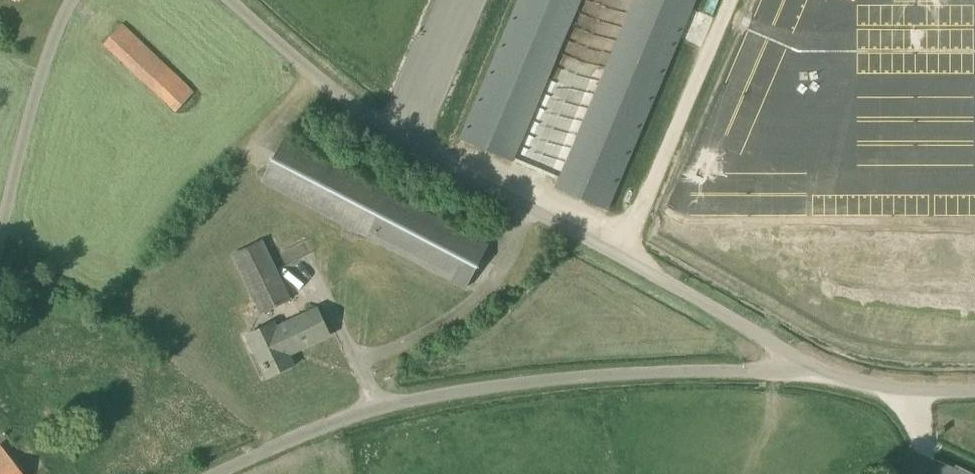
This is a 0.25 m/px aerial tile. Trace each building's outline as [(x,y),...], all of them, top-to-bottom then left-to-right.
[(461,140),(512,161),(580,0),(519,0),(461,140)] [(693,0),(632,0),(555,188),(607,210),(693,0)] [(176,111),(183,104),(187,107),(194,100),(190,96),(193,93),(120,25),(104,42),(176,111)] [(283,139),(262,179),(467,287),(488,246),(283,139)] [(260,314),(291,300),(263,239),(232,253),(260,314)] [(330,335),(322,317),(317,306),(277,325),(275,320),(246,334),(267,378),(294,365),(289,354),(330,335)] [(0,447),(0,473),(22,473),(0,447)]
